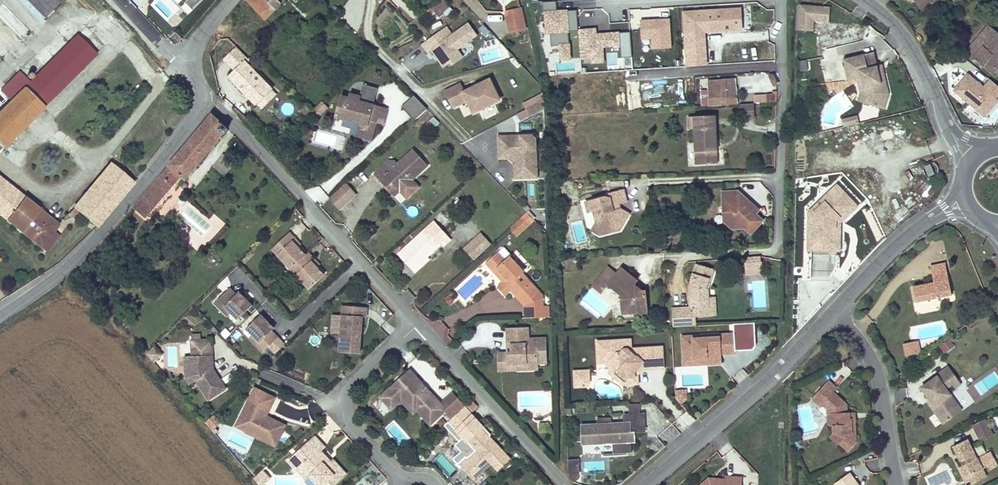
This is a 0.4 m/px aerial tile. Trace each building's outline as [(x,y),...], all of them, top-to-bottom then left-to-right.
[(1,0),(0,0),(0,17),(21,39),(30,30),(1,0)] [(59,0),(29,0),(44,15),(59,0)] [(266,21),(274,12),(284,0),(246,0),(266,21)] [(443,20),(453,11),(442,0),(438,0),(431,8),(443,20)] [(807,0),(800,0),(798,25),(813,26),(814,16),(829,17),(830,2),(807,0)] [(921,13),(923,11),(915,0),(912,0),(921,13)] [(923,11),(938,0),(915,0),(923,11)] [(577,11),(557,12),(556,1),(543,3),(543,11),(545,11),(546,24),(548,24),(548,33),(550,33),(551,47),(560,46),(561,60),(570,59),(568,32),(578,31),(577,11)] [(520,4),(504,8),(509,28),(525,25),(520,4)] [(741,9),(684,13),(685,33),(743,29),(741,9)] [(670,20),(640,22),(642,40),(653,39),(653,50),(672,48),(670,20)] [(307,30),(298,21),(292,27),(301,36),(307,30)] [(79,34),(68,23),(46,44),(57,55),(79,34)] [(447,28),(421,46),(430,60),(433,58),(443,70),(449,67),(451,69),(464,59),(458,52),(478,38),(469,24),(452,36),(447,28)] [(988,25),(978,37),(986,44),(973,59),(991,75),(997,67),(997,33),(988,25)] [(30,81),(25,87),(44,105),(104,44),(86,26),(79,34),(57,55),(30,81)] [(596,29),(578,31),(580,60),(591,59),(592,64),(604,62),(603,47),(621,46),(622,59),(632,57),(630,32),(596,35),(596,29)] [(235,70),(229,76),(246,94),(249,97),(257,105),(272,91),(273,90),(248,63),(246,61),(248,58),(237,47),(225,58),(235,70)] [(709,48),(688,49),(690,66),(710,65),(709,48)] [(885,93),(878,66),(868,69),(864,53),(843,58),(848,79),(861,75),(865,92),(863,100),(880,106),(885,93)] [(890,93),(883,64),(878,66),(885,93),(880,106),(885,108),(890,93)] [(670,77),(670,68),(645,69),(645,79),(670,77)] [(0,112),(0,151),(44,105),(25,87),(30,81),(19,70),(0,91),(11,101),(0,112)] [(967,73),(954,90),(985,118),(997,101),(997,86),(988,78),(982,85),(967,73)] [(735,79),(709,81),(709,87),(715,87),(716,98),(736,97),(735,79)] [(466,94),(462,86),(447,93),(455,109),(469,102),(475,114),(501,102),(491,82),(475,90),(476,92),(471,94),(470,92),(466,94)] [(272,91),(257,105),(262,109),(277,95),(272,91)] [(359,101),(360,97),(350,94),(349,99),(341,97),(337,113),(361,118),(360,123),(359,128),(363,129),(361,137),(372,140),(376,121),(372,120),(375,105),(359,101)] [(775,95),(754,95),(754,104),(775,103),(775,95)] [(414,96),(400,108),(414,123),(427,111),(414,96)] [(754,104),(740,104),(740,118),(755,118),(754,104)] [(987,119),(994,124),(997,120),(997,104),(987,119)] [(388,108),(375,105),(372,120),(376,121),(378,115),(386,117),(388,108)] [(361,118),(337,113),(336,118),(360,123),(361,118)] [(184,179),(228,128),(212,114),(133,207),(146,219),(180,176),(184,179)] [(845,117),(847,125),(857,123),(855,114),(845,117)] [(715,116),(688,118),(689,130),(694,129),(696,165),(718,164),(715,116)] [(534,135),(499,137),(500,158),(513,157),(518,161),(518,169),(525,168),(526,180),(540,179),(538,139),(534,135)] [(389,161),(376,174),(395,196),(400,192),(408,199),(421,186),(415,179),(428,166),(413,149),(398,162),(396,160),(389,161)] [(830,151),(831,158),(847,157),(846,149),(830,151)] [(513,157),(500,158),(500,161),(512,160),(515,163),(516,180),(526,180),(525,168),(518,169),(518,161),(513,157)] [(111,162),(72,208),(81,217),(96,227),(133,180),(111,162)] [(928,177),(935,175),(930,164),(924,167),(928,177)] [(40,247),(54,230),(58,225),(0,178),(0,215),(40,247)] [(855,201),(836,182),(816,201),(819,204),(813,210),(813,248),(829,249),(829,238),(836,238),(836,219),(855,201)] [(338,210),(355,195),(345,184),(328,199),(338,210)] [(603,194),(585,199),(587,209),(593,207),(595,218),(599,217),(601,224),(610,229),(618,227),(623,220),(619,206),(615,206),(614,202),(618,201),(626,199),(623,187),(607,191),(608,195),(604,196),(603,194)] [(752,212),(758,206),(738,189),(723,189),(724,219),(734,227),(747,226),(754,233),(765,219),(758,212),(755,215),(752,212)] [(628,211),(619,206),(623,220),(628,211)] [(755,215),(758,212),(761,209),(758,206),(752,212),(755,215)] [(81,217),(72,208),(67,213),(75,221),(81,217)] [(526,212),(509,229),(515,236),(533,219),(526,212)] [(599,217),(595,218),(590,226),(599,232),(610,229),(601,224),(599,217)] [(154,235),(161,225),(154,219),(146,228),(154,235)] [(435,221),(398,253),(416,275),(422,269),(431,261),(428,258),(442,246),(443,248),(452,240),(435,221)] [(58,233),(54,230),(40,247),(45,250),(58,233)] [(297,239),(291,232),(274,249),(293,269),(298,275),(312,289),(326,275),(313,261),(316,258),(310,252),(307,255),(294,241),(297,239)] [(491,244),(480,232),(462,248),(473,260),(491,244)] [(812,251),(794,250),(793,277),(811,277),(812,251)] [(506,261),(498,253),(487,264),(494,273),(498,269),(508,279),(504,283),(501,286),(508,293),(511,291),(525,306),(540,293),(523,274),(524,273),(510,257),(506,261)] [(765,257),(749,258),(750,264),(759,267),(765,267),(765,257)] [(935,282),(914,287),(918,303),(953,295),(945,263),(931,266),(935,282)] [(673,326),(695,325),(694,315),(706,314),(705,306),(708,305),(707,297),(707,287),(712,269),(694,264),(689,283),(690,306),(672,307),(673,318),(673,326)] [(766,274),(765,267),(759,267),(750,264),(751,275),(766,274)] [(603,266),(586,286),(594,294),(602,285),(617,297),(614,301),(619,313),(631,312),(631,314),(643,313),(641,291),(633,292),(626,287),(631,281),(616,268),(611,274),(603,266)] [(498,269),(494,273),(504,283),(508,279),(498,269)] [(508,293),(501,286),(498,288),(506,296),(508,293)] [(230,288),(215,302),(222,309),(225,306),(227,307),(232,313),(237,318),(238,319),(252,305),(239,292),(236,294),(230,288)] [(443,298),(449,305),(457,299),(451,292),(443,298)] [(225,306),(222,309),(228,316),(232,313),(227,307),(225,306)] [(359,357),(362,320),(366,321),(366,311),(342,309),(340,342),(340,350),(339,356),(359,357)] [(261,315),(247,329),(248,330),(253,335),(259,341),(260,342),(256,346),(263,353),(278,338),(272,332),(274,329),(261,315)] [(525,339),(524,328),(506,329),(507,345),(510,345),(511,353),(507,353),(505,353),(505,365),(526,364),(526,370),(537,369),(537,363),(546,363),(545,338),(528,339),(525,339)] [(447,329),(438,332),(443,344),(451,341),(447,329)] [(702,335),(684,336),(685,358),(709,357),(709,363),(723,363),(722,353),(722,351),(727,351),(728,353),(737,352),(736,333),(721,334),(721,336),(703,337),(702,335)] [(253,335),(249,339),(256,346),(260,342),(259,341),(253,335)] [(944,352),(955,345),(950,337),(939,344),(944,352)] [(194,375),(204,392),(209,399),(226,388),(214,369),(212,370),(210,367),(210,355),(213,355),(213,339),(192,338),(193,355),(194,375)] [(599,340),(600,361),(611,361),(612,369),(612,370),(614,370),(621,369),(629,375),(629,383),(640,382),(640,373),(637,370),(641,365),(644,367),(665,366),(664,346),(633,347),(629,347),(629,338),(599,340)] [(921,340),(916,341),(919,353),(924,352),(921,340)] [(916,341),(906,344),(909,356),(919,353),(916,341)] [(155,346),(148,353),(155,362),(163,355),(155,346)] [(505,365),(505,353),(498,353),(499,371),(526,370),(526,364),(505,365)] [(193,355),(186,356),(186,377),(198,396),(204,392),(194,375),(193,355)] [(709,357),(685,358),(686,366),(709,365),(709,363),(709,357)] [(611,361),(600,361),(601,369),(612,369),(611,361)] [(846,364),(832,377),(839,385),(853,372),(846,364)] [(621,369),(614,370),(614,374),(625,383),(629,383),(629,375),(621,369)] [(931,410),(943,426),(956,416),(944,400),(949,397),(945,391),(951,386),(957,382),(948,369),(935,378),(936,379),(921,390),(929,402),(934,408),(931,410)] [(411,370),(388,392),(397,401),(402,396),(405,395),(419,410),(432,424),(448,410),(441,403),(431,392),(427,393),(423,388),(424,384),(411,370)] [(583,370),(576,370),(577,386),(584,385),(583,370)] [(828,382),(811,400),(819,408),(822,404),(826,408),(831,408),(836,413),(836,415),(830,415),(828,419),(828,424),(830,427),(834,427),(833,436),(829,440),(836,447),(839,447),(847,454),(856,445),(855,429),(851,429),(851,421),(850,421),(850,415),(847,415),(847,407),(832,394),(836,390),(828,382)] [(960,386),(957,382),(951,386),(954,390),(960,386)] [(431,392),(424,384),(423,388),(427,393),(431,392)] [(275,398),(256,388),(244,410),(250,413),(246,421),(248,422),(245,430),(275,445),(285,425),(266,416),(275,398)] [(519,392),(519,411),(534,411),(535,416),(553,415),(552,391),(519,392)] [(397,401),(388,392),(382,397),(393,409),(403,400),(415,413),(419,410),(405,395),(402,396),(397,401)] [(452,392),(441,403),(448,410),(446,413),(452,419),(465,406),(452,392)] [(944,400),(956,416),(961,413),(949,397),(944,400)] [(641,402),(630,402),(631,413),(642,412),(641,402)] [(250,413),(244,410),(236,425),(245,430),(248,422),(246,421),(250,413)] [(626,413),(626,421),(631,420),(632,431),(635,431),(647,430),(646,412),(642,412),(631,413),(626,413)] [(214,414),(205,420),(212,429),(221,422),(214,414)] [(599,422),(583,423),(584,442),(614,441),(615,451),(633,450),(632,440),(636,440),(635,431),(632,431),(631,420),(626,421),(613,421),(613,415),(599,416),(599,422)] [(989,434),(983,421),(971,427),(977,440),(989,434)] [(477,450),(468,459),(468,474),(474,480),(476,478),(491,464),(492,463),(500,471),(512,459),(483,429),(469,442),(477,450)] [(989,434),(977,440),(979,443),(991,437),(989,434)] [(315,436),(307,444),(317,455),(320,453),(326,447),(315,436)] [(963,479),(971,476),(975,483),(985,478),(983,474),(990,470),(992,474),(997,471),(997,464),(994,455),(978,463),(976,460),(966,441),(951,448),(960,468),(958,469),(963,479)] [(289,461),(300,472),(302,470),(307,475),(312,475),(321,484),(325,484),(326,484),(327,484),(337,484),(348,475),(334,460),(332,462),(330,464),(326,460),(320,453),(317,455),(307,444),(289,461)] [(467,457),(459,464),(468,474),(468,459),(467,457)] [(568,480),(579,480),(579,458),(568,458),(568,480)] [(271,479),(265,468),(252,475),(258,484),(261,484),(271,479)] [(302,470),(300,472),(307,480),(312,475),(307,475),(302,470)] [(745,475),(729,473),(728,476),(710,473),(698,484),(744,484),(745,475)] [(837,484),(856,484),(850,476),(837,484)] [(975,483),(971,476),(963,479),(966,484),(971,484),(975,483)]
